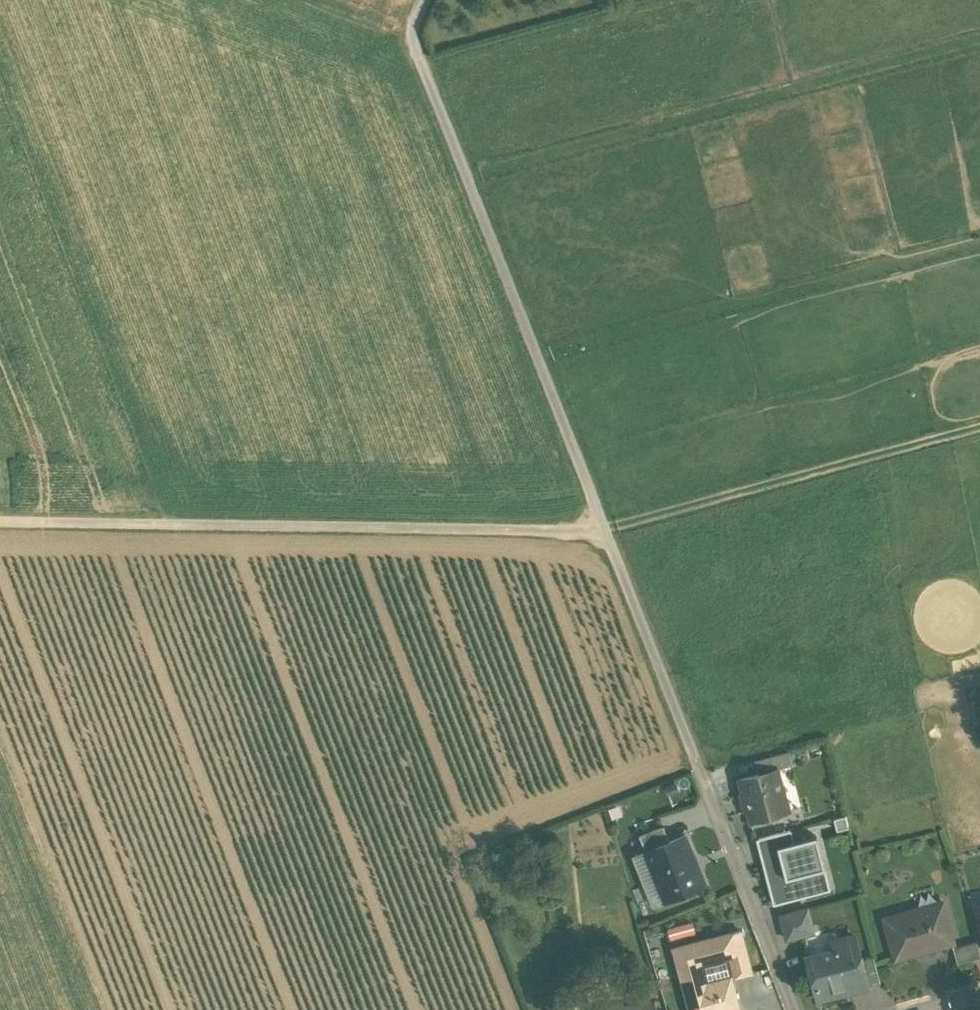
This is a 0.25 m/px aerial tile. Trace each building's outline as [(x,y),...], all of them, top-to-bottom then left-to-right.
[(777,769),(740,779),(751,820),(788,810),(777,769)] [(663,826),(639,836),(645,850),(669,841),(663,826)] [(764,863),(768,862),(781,859),(778,846),(794,842),(791,830),(758,839),(764,863)] [(669,841),(645,850),(666,901),(703,886),(690,853),(692,852),(685,834),(669,841)] [(817,836),(794,842),(778,846),(781,859),(768,862),(774,884),(769,886),(774,904),(821,892),(816,871),(825,868),(817,836)] [(942,902),(884,918),(895,958),(953,942),(942,902)] [(807,908),(780,915),(786,939),(813,932),(807,908)] [(674,947),(690,1009),(739,1009),(731,977),(735,976),(736,976),(751,972),(740,930),(674,947)] [(855,935),(834,941),(836,948),(807,956),(811,970),(807,976),(809,983),(815,987),(818,998),(844,992),(850,983),(864,979),(866,979),(861,959),(855,935)] [(953,948),(957,964),(979,958),(979,950),(978,942),(953,948)] [(873,956),(861,959),(866,979),(864,979),(866,986),(880,983),(873,956)] [(601,1009),(656,1009),(655,1001),(601,1009)]
